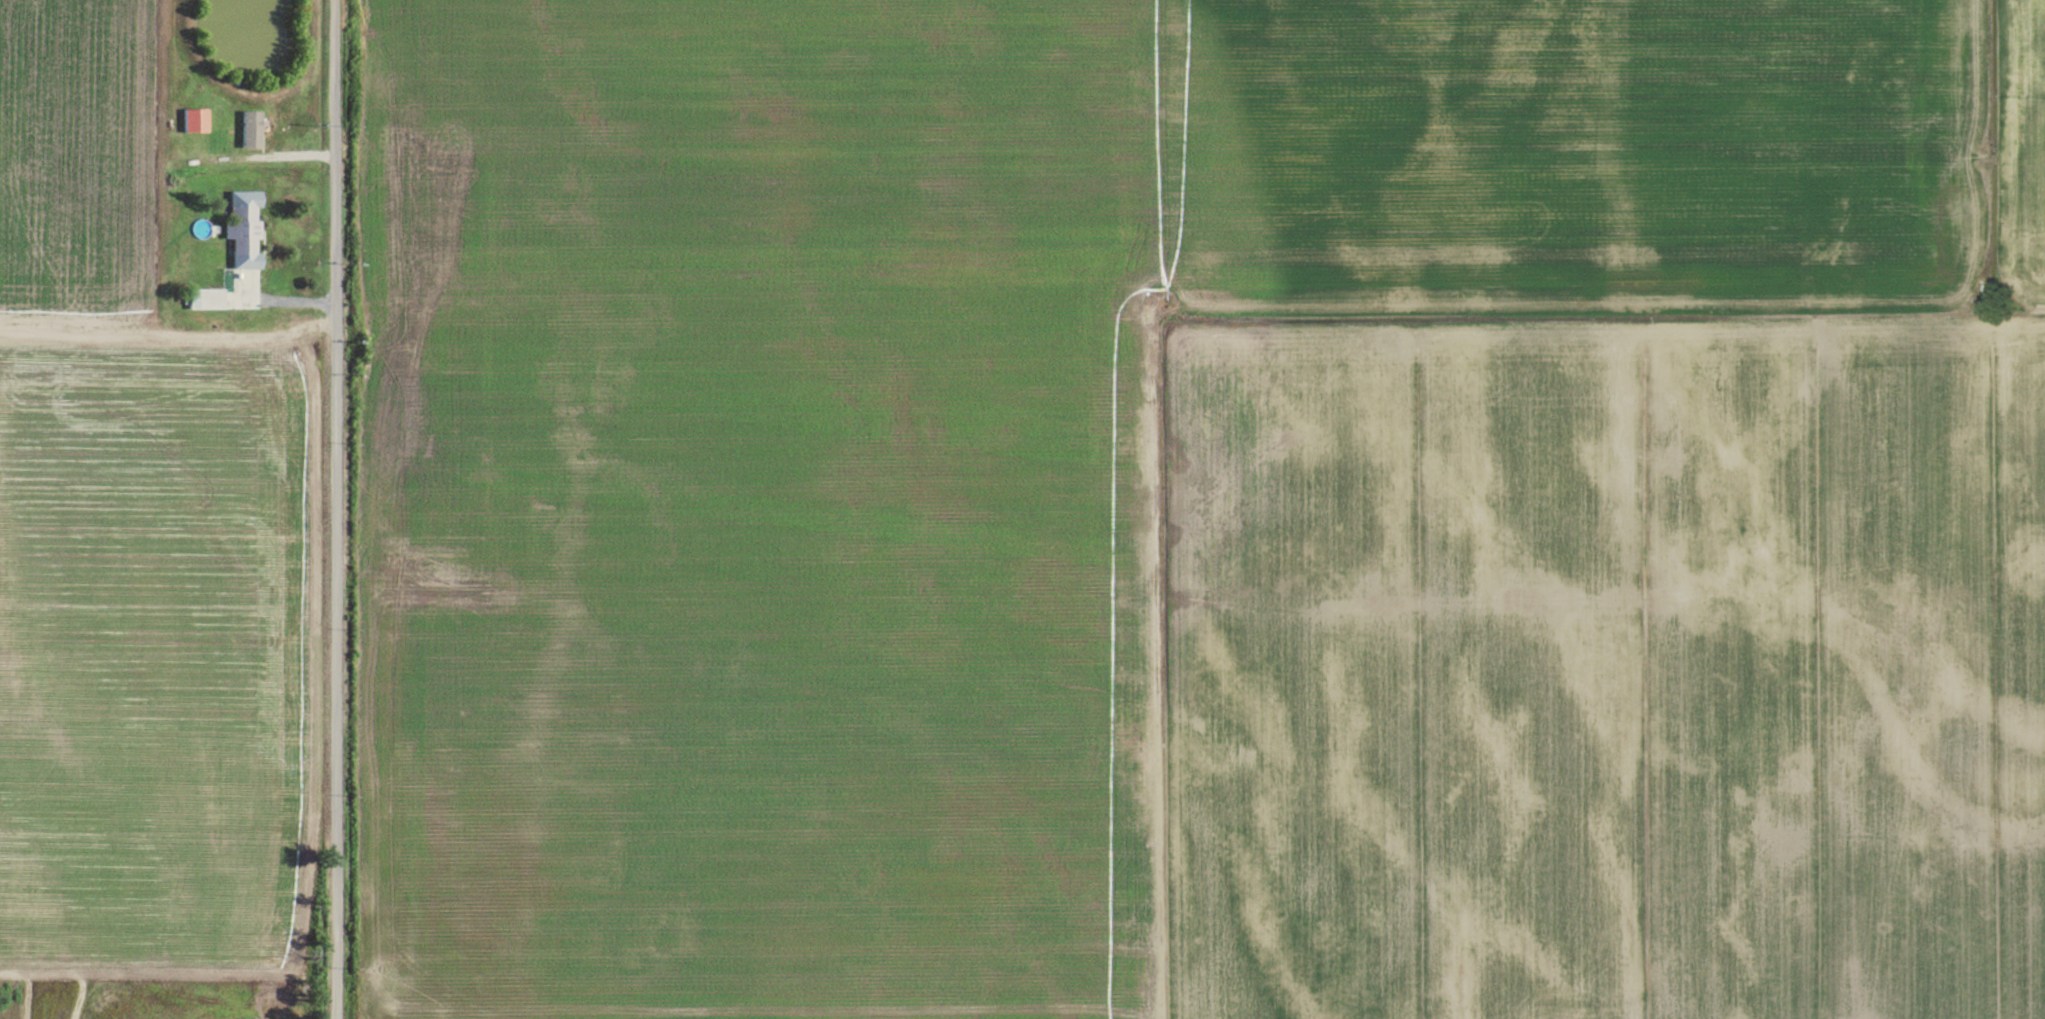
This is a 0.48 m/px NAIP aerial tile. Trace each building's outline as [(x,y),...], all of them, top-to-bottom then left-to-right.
[(181,108),(204,108),(204,130),(181,130),(181,108)] [(240,148),(258,148),(258,112),(241,111),(240,148)] [(253,220),(257,220),(257,236),(253,236),(253,252),(230,252),(230,236),(224,236),(224,220),(228,220),(228,204),(253,204),(253,220)]
